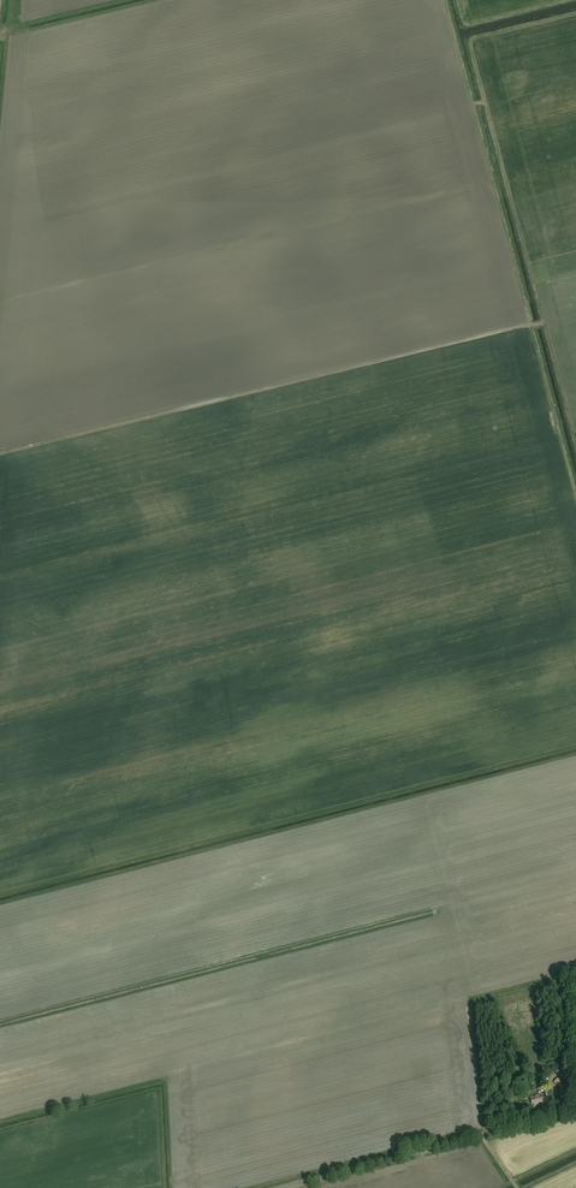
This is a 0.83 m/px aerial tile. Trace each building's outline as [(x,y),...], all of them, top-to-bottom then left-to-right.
[(554,1071),(556,1072),(555,1072),(558,1076),(560,1078),(564,1075),(563,1073),(565,1071),(562,1067),(559,1069),(558,1068),(554,1071)] [(565,1084),(557,1078),(554,1083),(558,1087),(560,1097),(565,1096),(565,1093),(568,1093),(568,1086),(565,1086),(565,1084)] [(547,1103),(549,1103),(547,1094),(530,1098),(532,1105),(534,1105),(534,1107),(539,1105),(539,1104),(541,1103),(541,1105),(546,1104),(545,1103),(547,1102),(547,1103)]
